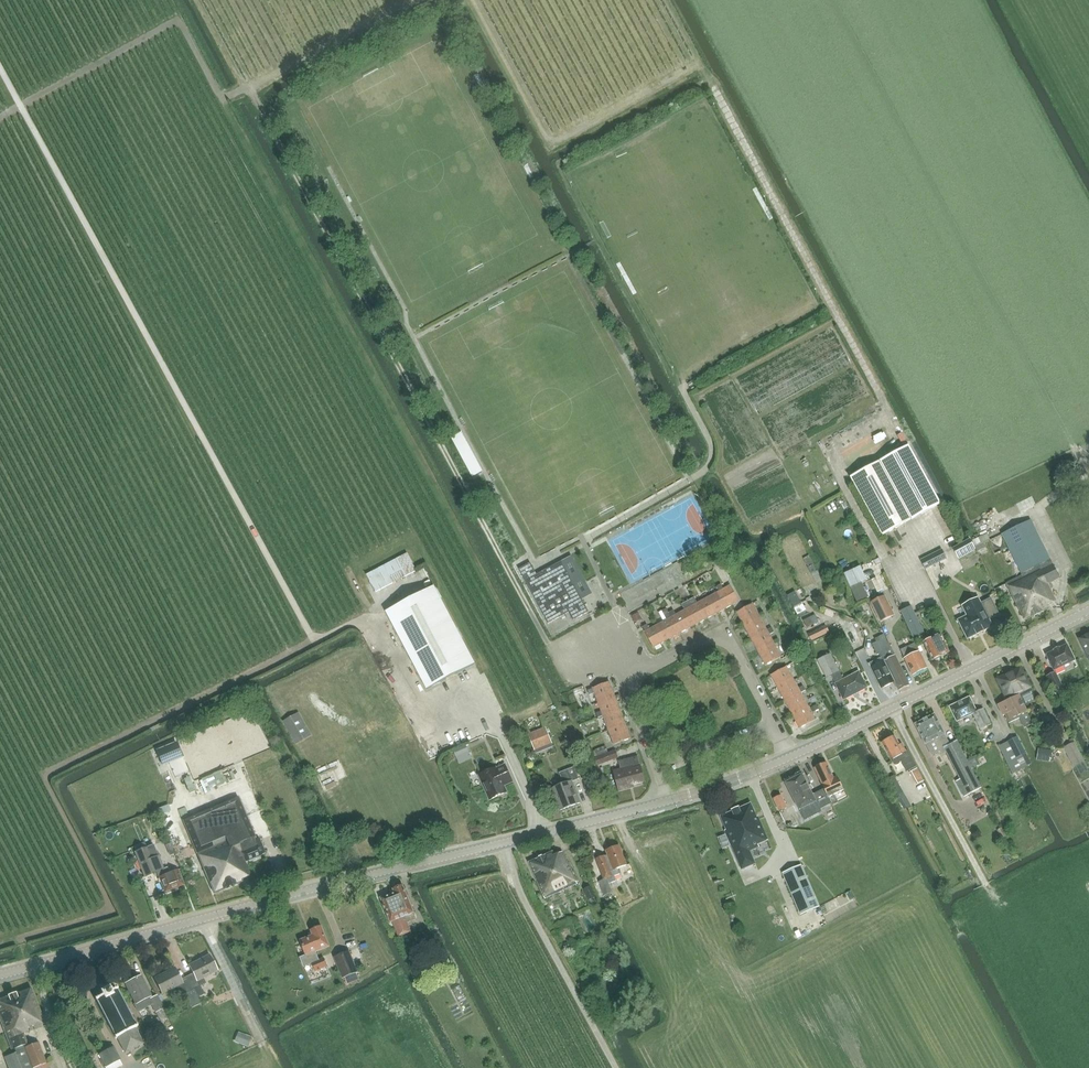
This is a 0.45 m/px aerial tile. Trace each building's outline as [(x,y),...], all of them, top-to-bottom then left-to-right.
[(851,478),(883,536),(941,504),(909,446),(851,478)] [(1053,479),(1054,476),(1053,472),(1051,469),(1048,467),(1044,466),(1041,467),(1038,469),(1036,472),(1035,475),(1036,479),(1038,482),(1041,484),(1044,485),(1048,484),(1050,483),(1052,481),(1053,479)] [(1064,490),(1057,497),(1063,504),(1071,498),(1064,490)] [(999,519),(998,503),(982,503),(983,520),(999,519)] [(1047,514),(1053,530),(1064,526),(1058,510),(1047,514)] [(1056,601),(1048,584),(1060,578),(1031,520),(1002,534),(1023,575),(1007,583),(1025,620),(1049,608),(1048,605),(1056,601)] [(409,554),(367,577),(376,595),(418,574),(409,554)] [(519,569),(548,624),(569,612),(573,621),(590,612),(562,561),(537,575),(530,563),(519,569)] [(717,593),(725,609),(740,601),(731,585),(725,589),(719,592),(717,593)] [(386,613),(427,691),(475,665),(434,587),(386,613)] [(702,601),(711,617),(725,609),(717,593),(702,601)] [(881,622),(895,615),(885,596),(871,602),(881,622)] [(958,620),(968,640),(969,639),(977,635),(979,634),(978,634),(983,632),(984,632),(984,631),(992,627),(993,627),(990,619),(999,615),(991,599),(982,603),(979,597),(962,606),(967,616),(958,620)] [(795,613),(804,608),(799,599),(791,604),(795,613)] [(688,609),(697,625),(711,617),(702,601),(688,609)] [(737,613),(745,626),(760,618),(753,604),(737,613)] [(924,633),(911,606),(901,611),(914,638),(924,633)] [(872,608),(866,611),(869,617),(875,614),(872,608)] [(674,617),(682,632),(697,625),(688,609),(674,617)] [(632,616),(635,620),(642,616),(639,612),(632,616)] [(660,617),(662,623),(668,620),(665,614),(660,617)] [(674,617),(668,620),(662,623),(659,625),(668,640),(682,632),(674,617)] [(745,626),(752,639),(767,630),(760,618),(745,626)] [(642,627),(645,632),(650,629),(647,624),(642,627)] [(659,625),(650,629),(645,632),(654,648),(668,640),(659,625)] [(808,634),(812,641),(830,632),(826,625),(808,634)] [(752,639),(759,652),(774,644),(769,635),(767,630),(752,639)] [(1079,639),(1088,659),(1088,633),(1079,639)] [(924,642),(933,661),(934,660),(936,661),(941,659),(941,657),(950,653),(941,634),(924,642)] [(881,654),(883,657),(895,682),(899,690),(910,684),(890,643),(889,644),(884,635),(875,640),(877,642),(873,644),(878,655),(881,654)] [(744,651),(753,645),(749,638),(740,644),(744,651)] [(927,668),(923,661),(915,643),(906,648),(910,656),(905,658),(913,675),(927,668)] [(774,644),(759,652),(766,665),(781,657),(774,644)] [(1054,671),(1055,670),(1075,660),(1067,645),(1061,648),(1061,647),(1053,651),(1046,655),(1054,671)] [(835,683),(844,700),(868,688),(859,671),(843,679),(840,672),(831,654),(818,661),(827,678),(832,675),(836,683),(835,683)] [(895,682),(883,657),(870,663),(872,667),(871,667),(881,689),(895,682)] [(771,675),(778,689),(794,680),(787,667),(771,675)] [(998,680),(1006,698),(1012,696),(1013,698),(1019,695),(1020,697),(1032,691),(1021,669),(998,680)] [(1045,675),(1055,693),(1064,688),(1055,670),(1054,671),(1045,675)] [(778,689),(786,702),(801,693),(799,689),(794,680),(778,689)] [(598,702),(615,696),(609,682),(593,688),(598,702)] [(827,695),(821,685),(817,688),(822,697),(827,695)] [(786,702),(793,715),(809,707),(801,693),(786,702)] [(1004,715),(1005,715),(1009,723),(1020,719),(1024,729),(1033,725),(1020,697),(1019,695),(1013,698),(999,705),(1004,715)] [(598,702),(602,711),(603,716),(604,717),(620,710),(615,696),(598,702)] [(957,721),(973,714),(976,712),(969,697),(950,707),(957,721)] [(809,707),(793,715),(800,729),(816,720),(809,707)] [(983,709),(976,712),(973,714),(980,730),(991,725),(983,709)] [(604,717),(609,731),(626,724),(620,710),(604,717)] [(299,713),(287,720),(283,722),(296,745),(312,736),(299,713)] [(976,777),(971,766),(958,741),(948,746),(943,736),(946,735),(935,714),(927,719),(927,718),(923,720),(923,721),(915,725),(926,745),(937,739),(945,754),(947,753),(964,783),(976,777)] [(626,724),(609,731),(614,745),(631,738),(626,724)] [(528,735),(535,753),(552,746),(545,728),(528,735)] [(882,743),(894,765),(901,761),(907,772),(917,766),(908,750),(906,751),(902,744),(900,745),(895,737),(882,743)] [(449,738),(436,744),(439,751),(453,744),(449,738)] [(1026,767),(1021,757),(1025,755),(1016,738),(998,747),(1012,774),(1026,767)] [(1064,747),(1074,768),(1085,763),(1074,742),(1064,747)] [(182,757),(176,743),(156,751),(162,765),(182,757)] [(598,757),(603,756),(608,754),(606,747),(596,750),(598,757)] [(616,751),(608,754),(603,756),(606,763),(619,758),(616,751)] [(225,768),(229,776),(240,771),(236,762),(225,768)] [(831,803),(832,806),(839,802),(835,795),(845,790),(837,776),(835,778),(827,762),(822,765),(821,764),(816,767),(814,768),(825,789),(832,802),(831,803)] [(506,793),(503,786),(512,782),(505,766),(496,770),(495,769),(479,776),(490,801),(506,793)] [(613,771),(619,792),(629,789),(628,787),(645,782),(641,767),(634,769),(633,766),(613,771)] [(572,782),(578,780),(574,768),(559,774),(564,785),(551,790),(560,812),(580,804),(572,782)] [(911,772),(918,784),(925,781),(917,768),(911,772)] [(803,774),(785,783),(805,820),(822,811),(821,808),(831,803),(832,802),(825,789),(813,795),(803,774)] [(1058,784),(1061,790),(1068,787),(1065,781),(1058,784)] [(774,799),(779,811),(787,807),(782,795),(774,799)] [(205,813),(183,822),(194,845),(208,881),(214,893),(226,888),(232,886),(242,881),(241,879),(250,876),(244,862),(236,842),(251,835),(253,841),(256,840),(238,797),(205,811),(205,813)] [(750,804),(739,809),(738,808),(732,811),(733,811),(721,816),(720,817),(721,818),(721,817),(726,830),(725,831),(741,870),(755,864),(750,851),(759,847),(758,845),(768,840),(758,817),(756,817),(751,805),(751,804),(751,803),(750,804)] [(950,807),(954,815),(960,812),(956,804),(950,807)] [(964,830),(970,827),(964,812),(957,815),(964,830)] [(140,818),(145,828),(155,823),(150,813),(140,818)] [(251,835),(236,842),(244,862),(249,860),(251,861),(254,859),(255,858),(265,854),(259,838),(256,840),(253,841),(251,835)] [(154,845),(138,852),(134,853),(144,877),(156,872),(164,893),(184,885),(178,870),(169,874),(167,867),(162,869),(154,845)] [(607,855),(596,860),(604,880),(599,882),(604,895),(605,895),(611,893),(612,892),(609,884),(616,881),(614,876),(620,874),(617,869),(627,865),(620,846),(606,851),(607,855)] [(529,863),(545,899),(577,885),(562,852),(553,856),(551,853),(529,863)] [(800,916),(820,907),(801,864),(782,873),(800,916)] [(407,924),(416,920),(413,914),(414,914),(403,886),(394,890),(395,893),(380,899),(390,924),(392,923),(398,937),(410,932),(407,924)] [(584,890),(589,902),(597,899),(591,887),(584,890)] [(301,958),(305,967),(312,964),(316,972),(327,967),(324,959),(316,962),(313,954),(330,947),(321,927),(311,931),(313,936),(301,941),(307,956),(301,958)] [(437,967),(447,963),(440,947),(430,951),(437,967)] [(349,948),(335,954),(341,969),(344,979),(359,973),(349,948)] [(374,951),(358,957),(361,967),(378,961),(374,951)] [(189,967),(193,975),(187,978),(193,990),(197,998),(204,994),(201,986),(206,983),(203,978),(216,971),(209,957),(189,967)] [(175,969),(155,980),(162,994),(178,986),(182,993),(183,996),(183,995),(190,1009),(200,1004),(197,998),(193,990),(187,978),(181,981),(175,969)] [(140,977),(126,984),(136,1004),(134,1005),(138,1012),(151,1005),(149,1000),(150,999),(149,997),(150,996),(140,977)] [(34,1030),(42,1027),(38,1018),(41,1017),(30,988),(0,1000),(0,1021),(11,1051),(14,1050),(15,1054),(4,1058),(8,1067),(36,1067),(47,1064),(39,1043),(28,1047),(23,1034),(34,1030)] [(136,1029),(116,989),(108,993),(107,990),(101,993),(102,996),(95,1000),(116,1039),(118,1038),(125,1053),(142,1044),(135,1029),(136,1029)] [(149,1000),(155,1013),(163,1009),(156,996),(149,1000)] [(99,1055),(105,1067),(120,1060),(114,1048),(99,1055)]
